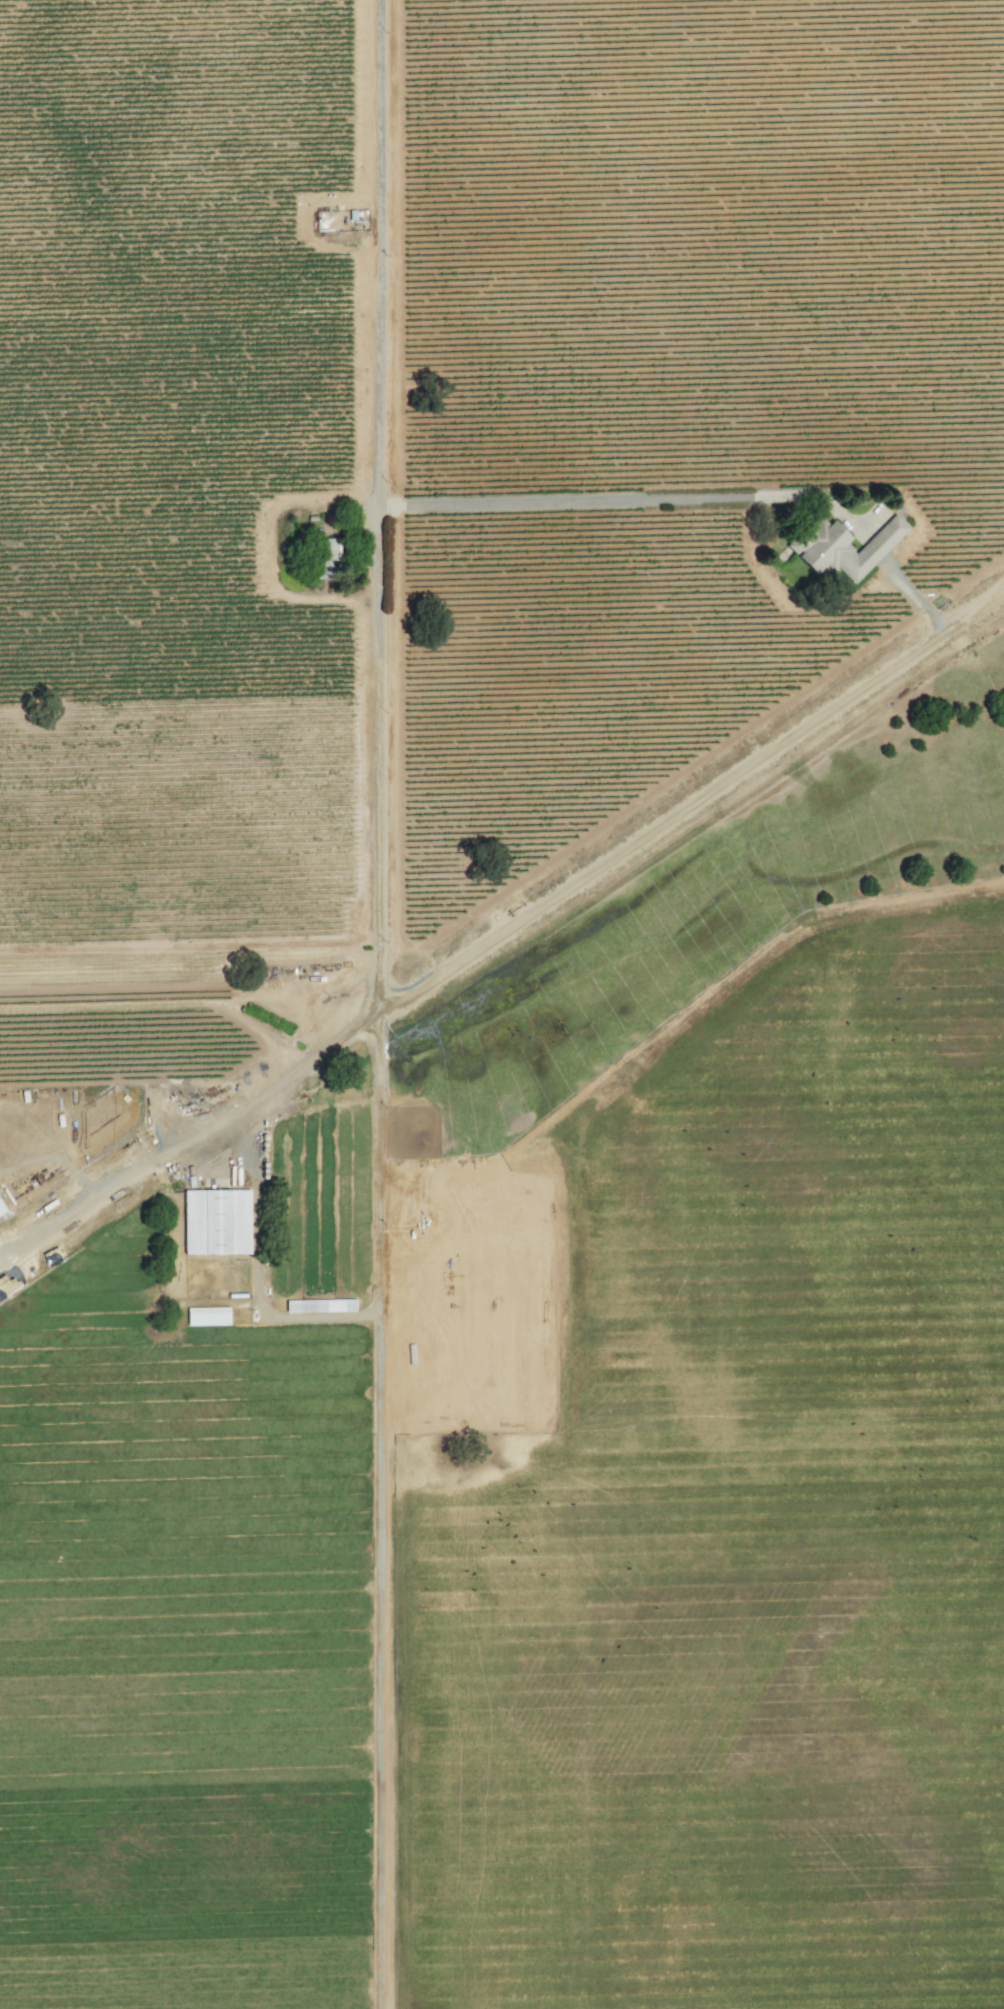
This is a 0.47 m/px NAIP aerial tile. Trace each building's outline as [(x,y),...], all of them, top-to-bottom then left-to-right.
[(250,1190),(183,1189),(182,1254),(249,1254),(250,1190)] [(285,1312),(346,1311),(346,1299),(285,1300),(285,1312)] [(229,1325),(229,1307),(185,1307),(186,1326),(229,1325)]
